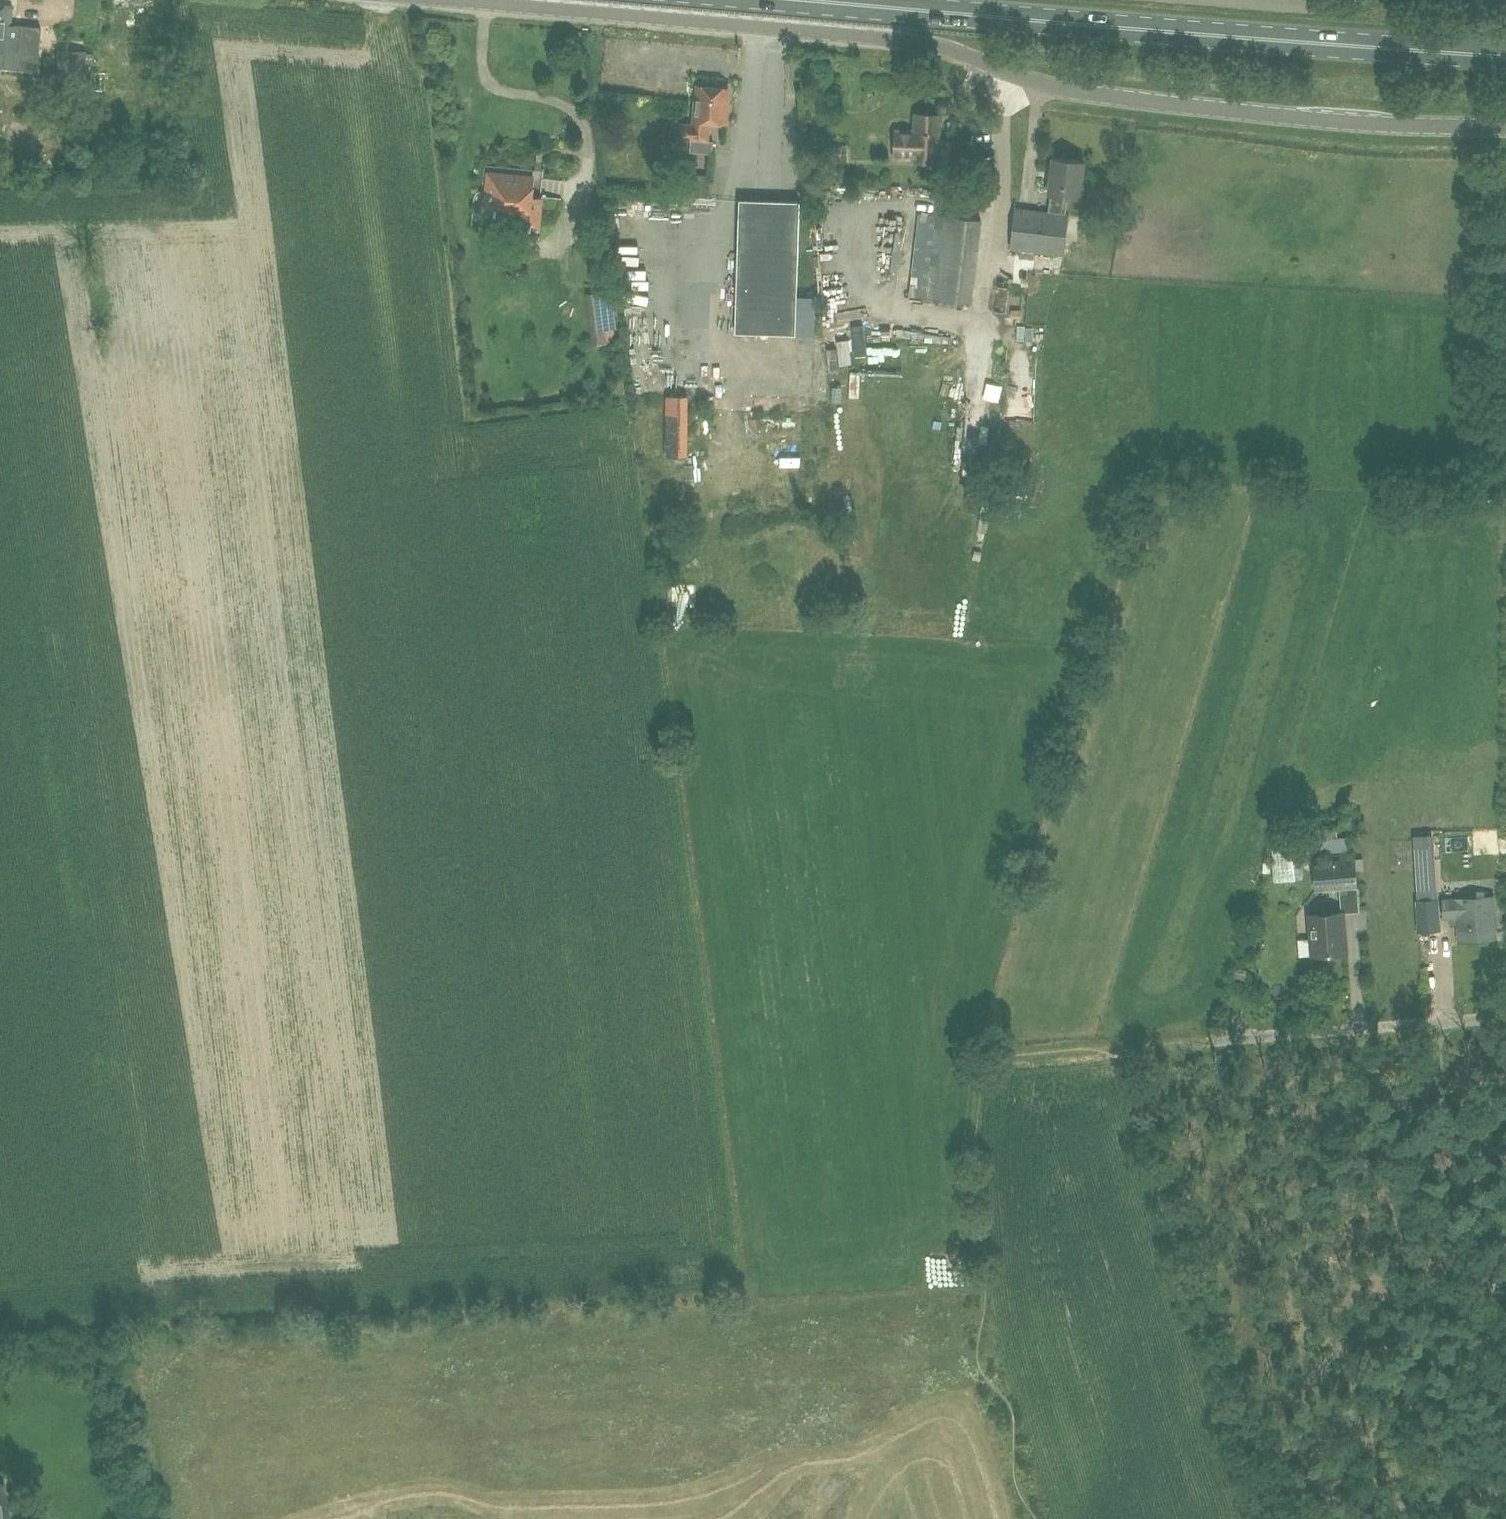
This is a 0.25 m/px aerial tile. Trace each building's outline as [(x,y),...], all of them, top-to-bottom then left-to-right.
[(12,5),(0,4),(0,51),(19,53),(22,25),(11,24),(12,5)] [(84,90),(85,51),(58,51),(58,89),(84,90)] [(727,122),(729,89),(698,87),(697,102),(695,102),(694,124),(681,123),(680,139),(709,140),(710,121),(727,122)] [(957,140),(943,140),(939,140),(940,115),(916,115),(915,131),(896,131),(896,157),(915,157),(914,160),(943,161),(942,181),(956,182),(957,140)] [(1080,197),(1084,161),(1054,157),(1049,194),(1052,194),(1050,212),(1015,208),(1010,248),(1064,254),(1068,214),(1065,214),(1067,196),(1080,197)] [(532,204),(533,196),(535,177),(499,174),(498,183),(489,182),(487,206),(496,207),(495,220),(514,222),(514,226),(539,228),(541,205),(532,204)] [(694,175),(693,195),(708,197),(709,176),(694,175)] [(796,334),(800,201),(740,199),(736,333),(796,334)] [(972,303),(981,219),(938,214),(928,298),(972,303)] [(591,334),(617,331),(613,291),(586,294),(591,334)] [(689,396),(667,395),(667,457),(687,457),(687,455),(688,455),(689,396)] [(1321,853),(1348,851),(1346,836),(1320,839),(1321,853)] [(1282,843),(1284,888),(1305,886),(1303,842),(1282,843)] [(1315,891),(1358,888),(1356,871),(1356,860),(1356,859),(1313,862),(1315,891)] [(1432,899),(1430,872),(1416,873),(1418,900),(1415,900),(1417,932),(1442,930),(1439,898),(1432,899)] [(1367,890),(1350,890),(1350,912),(1367,912),(1367,890)] [(1496,938),(1493,896),(1443,899),(1444,917),(1458,916),(1459,940),(1496,938)] [(1300,956),(1313,955),(1345,952),(1342,912),(1310,914),(1312,938),(1298,939),(1300,956)] [(1235,970),(1233,978),(1247,981),(1248,972),(1235,970)] [(4,1483),(0,1484),(0,1518),(8,1518),(4,1483)]
